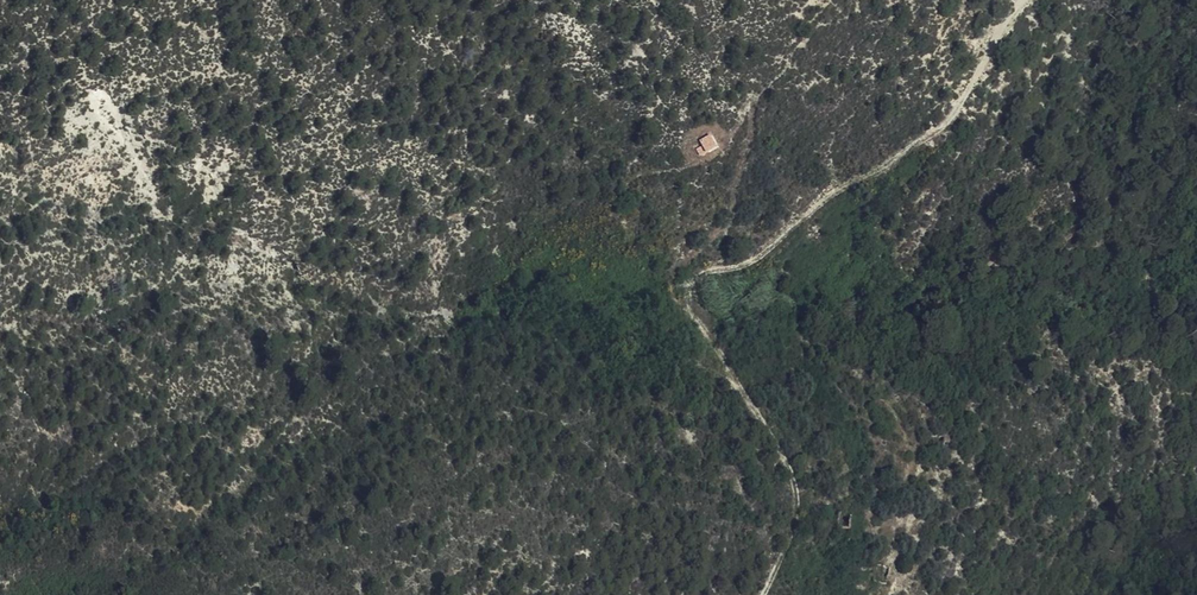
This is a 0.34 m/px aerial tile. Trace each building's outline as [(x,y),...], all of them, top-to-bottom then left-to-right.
[(699,151),(702,159),(704,165),(718,159),(714,149),(713,146),(699,151)] [(947,462),(948,447),(931,447),(930,462),(945,462),(947,462)] [(842,524),(841,542),(854,542),(856,525),(842,524)]
